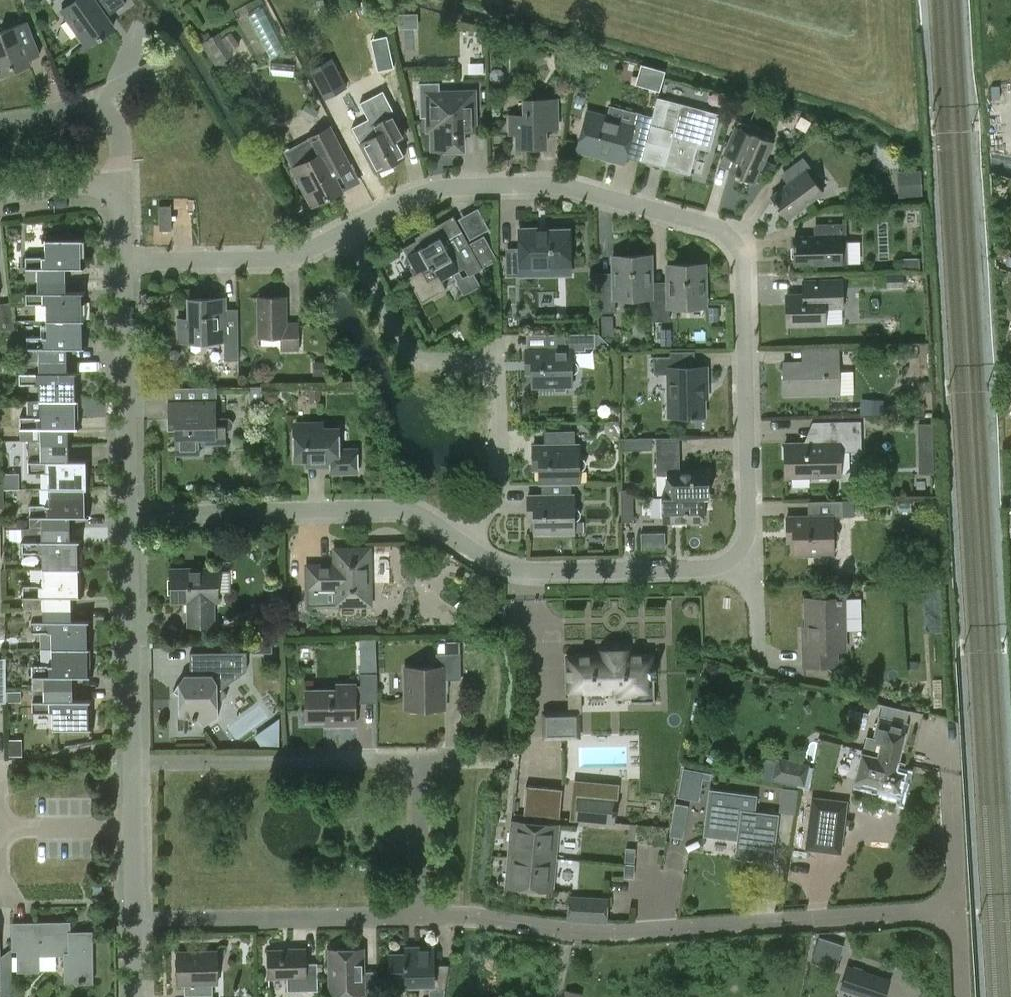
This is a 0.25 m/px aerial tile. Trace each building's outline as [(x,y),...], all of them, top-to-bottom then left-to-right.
[(62,9),(88,45),(114,27),(107,16),(126,2),(125,0),(76,0),(62,9)] [(32,64),(29,59),(40,55),(27,21),(0,31),(3,37),(0,38),(0,77),(32,64)] [(221,63),(234,54),(219,32),(201,44),(221,72),(226,69),(221,63)] [(391,52),(374,55),(378,70),(394,67),(391,52)] [(332,58),(309,70),(324,98),(347,87),(332,58)] [(484,62),(468,63),(468,73),(484,73),(484,62)] [(493,68),(490,72),(490,79),(494,82),(501,82),(505,78),(504,72),(500,68),(493,68)] [(660,90),(664,72),(665,71),(657,69),(655,75),(652,88),(659,90),(660,90)] [(475,91),(436,92),(436,86),(422,86),(422,82),(420,82),(421,117),(428,117),(429,130),(433,130),(434,149),(445,149),(448,154),(458,153),(461,149),(464,149),(463,132),(476,132),(475,91)] [(992,99),(1000,98),(999,86),(991,86),(992,99)] [(653,116),(646,141),(669,147),(664,167),(690,174),(697,147),(710,150),(720,114),(658,97),(653,116)] [(516,133),(517,147),(546,147),(546,129),(558,128),(557,99),(526,100),(527,115),(510,115),(510,134),(516,133)] [(308,104),(302,115),(312,121),(319,110),(308,104)] [(588,112),(579,145),(610,153),(608,159),(624,163),(630,139),(646,143),(646,141),(653,116),(609,105),(606,117),(588,112)] [(377,135),(361,143),(376,172),(405,157),(396,140),(407,135),(396,113),(373,126),(377,135)] [(740,147),(729,171),(755,182),(772,144),(747,132),(750,126),(740,121),(730,143),(740,147)] [(285,152),(294,168),(313,205),(359,181),(331,128),(285,152)] [(788,183),(771,196),(788,219),(821,194),(805,171),(811,166),(805,158),(782,175),(788,183)] [(766,159),(762,170),(772,174),(777,163),(766,159)] [(921,170),(897,171),(899,196),(923,194),(921,170)] [(469,244),(454,216),(424,233),(426,236),(404,248),(417,272),(409,277),(422,302),(447,288),(442,280),(465,267),(470,275),(498,260),(485,235),(469,244)] [(794,237),(794,265),(841,264),(840,237),(848,237),(848,224),(816,224),(816,237),(794,237)] [(506,260),(506,276),(541,275),(541,267),(571,266),(570,229),(538,230),(538,228),(520,228),(520,248),(520,260),(506,260)] [(39,278),(39,281),(66,280),(66,270),(85,269),(85,240),(46,241),(46,258),(27,258),(27,278),(39,278)] [(616,298),(650,297),(652,297),(651,291),(651,280),(651,255),(613,256),(613,273),(598,273),(599,312),(616,312),(616,298)] [(652,297),(650,297),(651,322),(670,322),(670,307),(706,306),(705,264),(667,265),(667,291),(651,291),(652,297)] [(905,275),(902,275),(879,276),(879,288),(906,287),(905,275)] [(66,280),(39,281),(39,294),(27,295),(27,305),(47,305),(47,320),(86,319),(86,293),(66,293),(66,280)] [(824,324),(823,309),(841,308),(841,280),(811,281),(811,295),(785,296),(786,325),(824,324)] [(300,348),(299,322),(288,322),(287,296),(259,296),(260,335),(283,335),(284,349),(300,348)] [(240,326),(239,326),(227,327),(226,297),(190,298),(190,319),(180,319),(181,341),(225,340),(226,360),(240,360),(240,326)] [(13,320),(11,303),(0,305),(0,321),(1,331),(14,329),(13,320)] [(707,306),(707,320),(719,320),(720,307),(707,306)] [(86,319),(47,320),(47,337),(28,338),(28,349),(40,349),(41,360),(67,360),(67,349),(87,348),(86,319)] [(532,361),(532,375),(532,387),(572,386),(572,376),(575,374),(577,373),(579,370),(579,368),(579,365),(577,363),(575,362),(572,361),(572,351),(587,351),(587,348),(596,348),(596,334),(569,334),(540,334),(540,348),(526,348),(526,362),(532,361)] [(782,363),(783,396),(838,395),(837,350),(817,350),(818,362),(782,363)] [(672,367),(671,357),(656,357),(656,375),(667,375),(668,417),(703,417),(703,383),(706,384),(706,367),(672,367)] [(67,360),(41,360),(20,360),(20,385),(40,385),(41,401),(79,400),(78,373),(67,373),(67,360)] [(313,363),(313,376),(328,376),(328,363),(313,363)] [(260,387),(250,387),(250,402),(261,402),(260,387)] [(320,387),(309,388),(309,404),(321,403),(320,387)] [(265,392),(265,397),(268,402),(274,402),(278,398),(278,392),(275,388),(269,388),(265,392)] [(862,399),(862,413),(884,414),(884,400),(862,399)] [(79,400),(41,401),(29,401),(30,417),(21,417),(22,442),(68,441),(68,429),(79,429),(79,400)] [(217,401),(170,402),(170,422),(176,422),(177,455),(201,454),(201,444),(227,443),(227,430),(228,430),(230,430),(231,429),(232,429),(232,428),(233,427),(234,426),(234,424),(234,422),(233,421),(233,420),(231,419),(230,418),(229,418),(228,418),(218,418),(217,401)] [(805,441),(783,441),(784,478),(841,477),(841,451),(861,451),(861,420),(819,421),(819,440),(805,441)] [(938,471),(936,420),(920,420),(921,472),(938,471)] [(332,459),(332,472),(358,472),(358,447),(340,448),(339,427),(295,428),(296,460),(332,459)] [(561,445),(533,445),(533,458),(539,458),(540,483),(579,483),(579,472),(583,471),(584,471),(586,469),(587,466),(587,463),(585,460),(582,458),(579,458),(579,444),(575,444),(575,431),(561,431),(561,445)] [(666,476),(666,496),(666,497),(702,496),(702,497),(708,497),(708,472),(681,472),(681,439),(657,439),(657,476),(666,476)] [(49,472),(49,489),(89,488),(89,461),(68,461),(68,449),(30,450),(30,473),(49,472)] [(560,495),(528,495),(528,508),(534,508),(534,534),(574,533),(574,523),(577,522),(579,521),(580,520),(582,518),(582,515),(581,513),(579,510),(577,509),(574,509),(574,493),(571,493),(571,483),(559,483),(560,495)] [(89,488),(49,489),(49,505),(30,505),(30,517),(18,517),(18,523),(9,523),(9,531),(23,530),(70,530),(70,517),(89,516),(89,488)] [(632,497),(632,490),(620,490),(621,522),(633,522),(632,497)] [(666,497),(666,496),(660,496),(661,521),(702,521),(702,497),(702,496),(666,497)] [(856,501),(840,501),(806,502),(806,517),(785,517),(785,531),(791,530),(792,556),(831,555),(831,518),(857,517),(856,501)] [(70,530),(23,530),(23,553),(43,553),(44,569),(81,569),(81,541),(70,541),(70,530)] [(341,587),(342,604),(372,604),(371,547),(335,548),(335,565),(308,565),(309,588),(341,587)] [(81,569),(44,569),(44,586),(23,586),(24,610),(31,609),(71,608),(71,597),(81,597),(81,569)] [(214,625),(214,601),(219,601),(218,569),(172,570),(173,602),(190,602),(190,626),(214,625)] [(834,666),(834,650),(843,650),(842,598),(804,599),(804,637),(801,637),(802,667),(834,666)] [(71,608),(31,609),(31,621),(32,633),(52,633),(52,649),(91,648),(90,620),(71,621),(71,608)] [(360,639),(360,655),(376,654),(376,638),(360,639)] [(272,652),(272,643),(252,644),(252,653),(272,652)] [(91,648),(52,649),(53,665),(32,665),(33,690),(72,689),(72,677),(91,677),(91,648)] [(567,690),(567,692),(629,691),(630,701),(628,701),(628,702),(656,702),(656,700),(654,700),(654,676),(656,676),(656,671),(652,671),(651,657),(653,657),(653,656),(628,656),(628,653),(630,653),(630,651),(600,652),(600,654),(602,654),(602,657),(567,658),(567,659),(568,659),(568,690),(567,690)] [(189,654),(190,675),(185,675),(174,691),(180,695),(180,717),(194,717),(195,719),(197,717),(204,727),(219,717),(218,702),(228,695),(223,689),(247,672),(247,653),(189,654)] [(462,653),(445,653),(437,653),(437,666),(405,667),(406,707),(446,707),(446,678),(462,678),(462,653)] [(361,673),(361,683),(338,683),(338,689),(307,689),(307,720),(336,720),(336,725),(355,725),(355,702),(378,702),(378,673),(361,673)] [(72,689),(33,690),(33,713),(54,712),(54,729),(92,729),(92,700),(72,701),(72,689)] [(20,691),(6,691),(6,701),(7,701),(18,701),(20,701),(20,691)] [(543,736),(543,738),(578,737),(578,713),(543,713),(543,715),(544,715),(545,736),(543,736)] [(865,737),(861,752),(876,756),(897,761),(905,725),(876,718),(872,739),(865,737)] [(709,752),(705,760),(712,764),(716,756),(709,752)] [(902,763),(897,761),(876,756),(861,752),(860,752),(854,779),(878,785),(876,795),(895,799),(898,790),(899,790),(903,771),(901,771),(902,763)] [(765,757),(760,778),(809,789),(814,767),(810,766),(810,763),(777,756),(776,760),(765,757)] [(703,772),(684,768),(679,796),(698,799),(703,772)] [(711,790),(707,830),(738,834),(736,856),(771,860),(777,814),(753,811),(755,796),(711,790)] [(561,794),(525,791),(523,819),(558,822),(561,794)] [(812,797),(805,849),(841,853),(847,802),(812,797)] [(618,802),(578,798),(576,823),(616,826),(618,802)] [(673,813),(686,815),(688,805),(675,803),(673,813)] [(507,854),(555,858),(558,825),(510,821),(507,854)] [(625,848),(624,861),(634,862),(635,848),(625,848)] [(552,892),(555,858),(507,854),(504,888),(552,892)] [(624,863),(624,877),(634,877),(634,864),(624,863)] [(568,919),(606,921),(607,900),(569,899),(568,919)] [(78,981),(78,984),(93,983),(92,933),(68,933),(68,936),(35,936),(35,924),(12,925),(13,951),(18,951),(18,972),(39,972),(38,955),(65,955),(66,981),(78,981)] [(417,953),(390,954),(391,980),(407,979),(407,983),(435,983),(434,946),(417,947),(417,953)] [(364,947),(330,948),(331,992),(364,992),(364,995),(378,994),(378,970),(364,971),(364,947)] [(288,990),(307,989),(318,989),(318,962),(307,962),(306,948),(269,949),(269,977),(287,976),(288,990)] [(839,957),(815,948),(810,961),(835,970),(839,957)] [(213,993),(213,982),(218,982),(217,951),(177,952),(178,983),(186,983),(186,994),(213,993)] [(11,986),(10,957),(0,957),(0,986),(11,986)] [(847,963),(840,986),(874,996),(887,996),(893,977),(847,963)] [(445,993),(446,988),(430,988),(430,996),(444,996),(445,993)]
